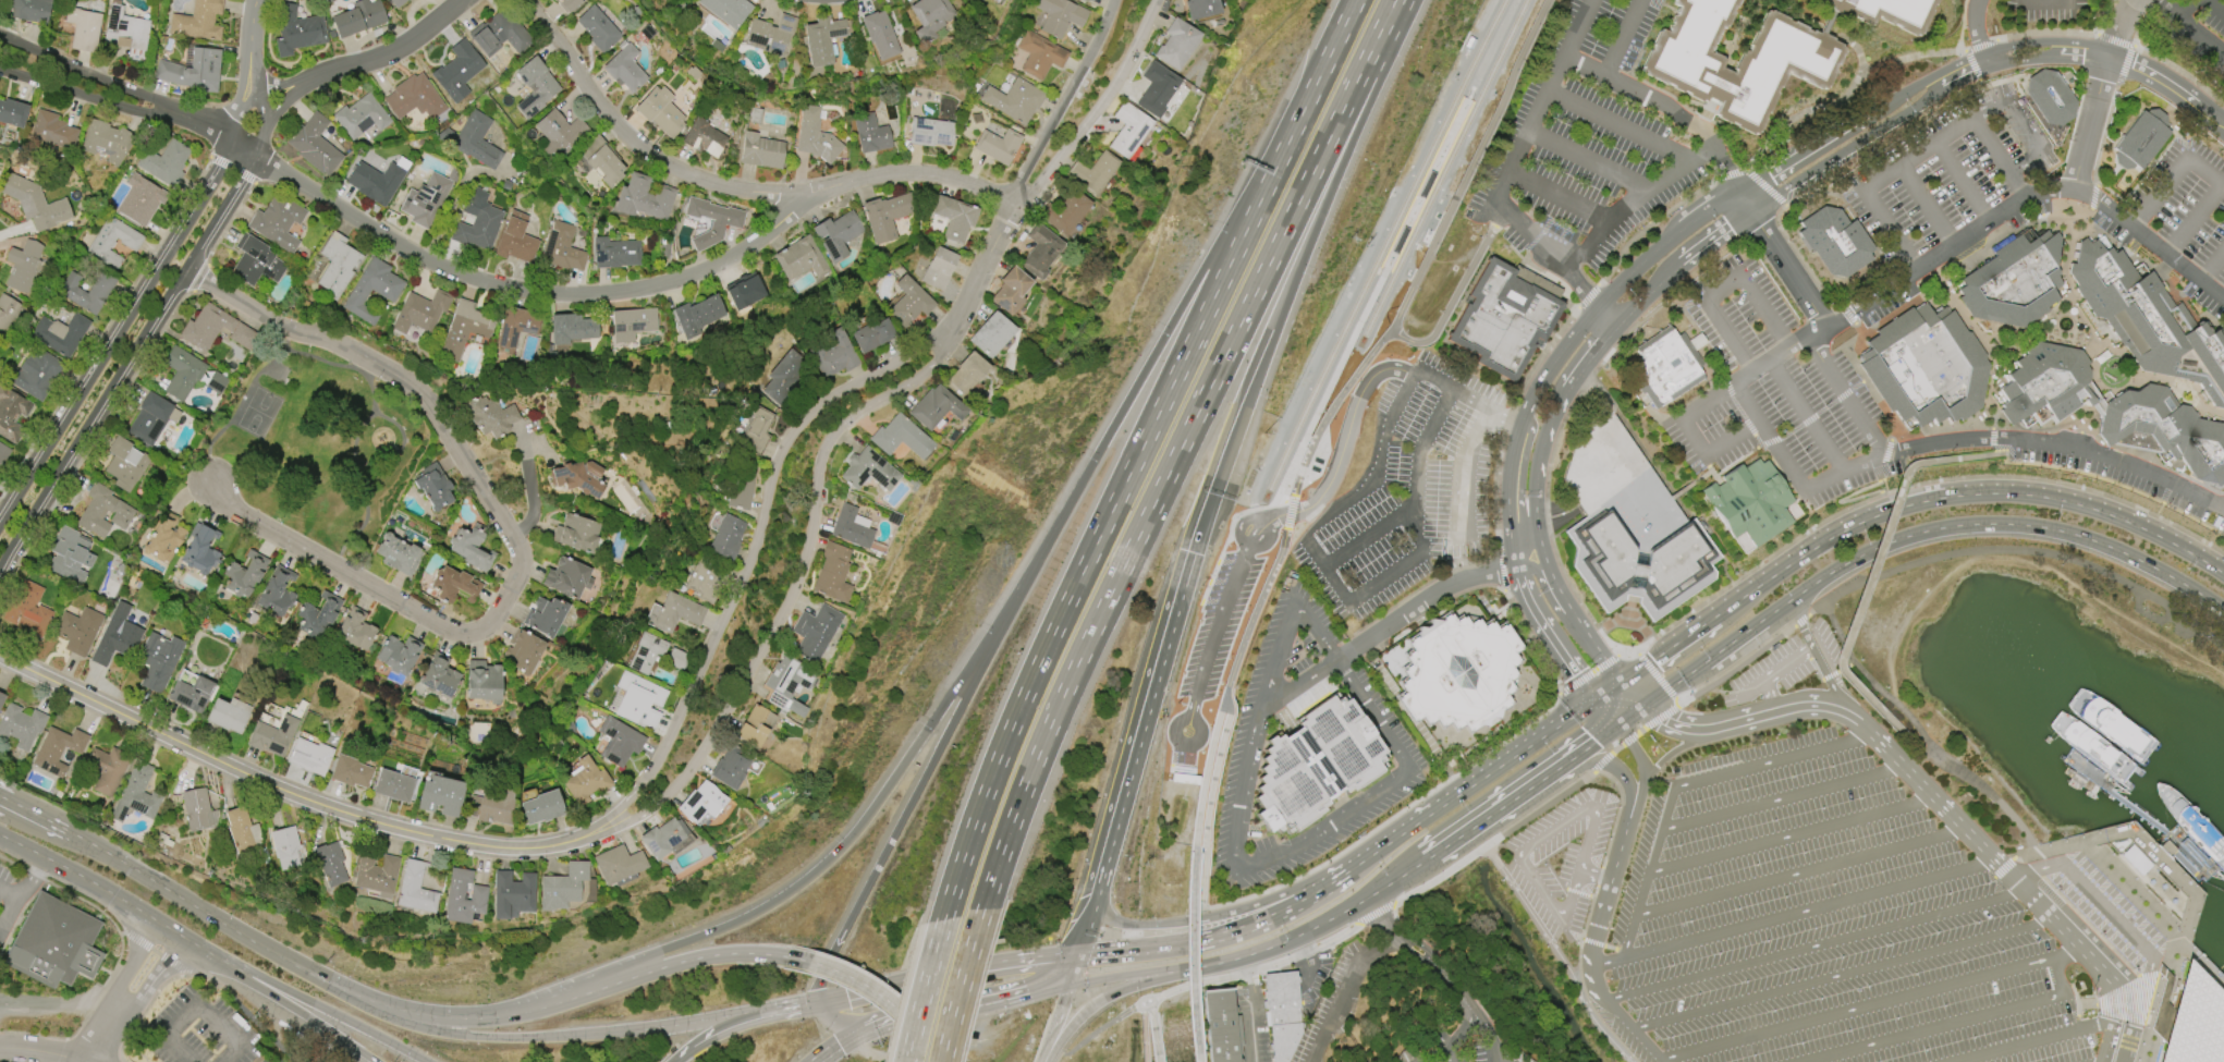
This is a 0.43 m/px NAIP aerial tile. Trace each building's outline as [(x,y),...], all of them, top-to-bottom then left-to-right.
[(7,15),(11,0),(51,0),(45,25),(7,15)] [(102,42),(110,0),(115,0),(121,1),(120,5),(123,7),(121,16),(149,21),(144,50),(102,42)] [(192,16),(194,0),(222,0),(220,16),(213,15),(212,26),(221,27),(219,41),(168,34),(171,13),(192,16)] [(351,3),(360,0),(367,0),(368,2),(375,0),(378,0),(386,22),(338,39),(329,17),(353,9),(351,3)] [(395,9),(388,0),(407,0),(395,9)] [(566,15),(554,0),(583,0),(584,1),(566,15)] [(696,2),(698,0),(734,0),(735,1),(736,0),(743,0),(753,7),(747,13),(734,30),(696,2)] [(908,8),(920,0),(947,0),(957,16),(948,23),(946,22),(944,23),(945,26),(932,35),(936,39),(922,47),(913,32),(921,27),(908,8)] [(1035,8),(1039,0),(1066,0),(1088,11),(1080,27),(1067,21),(1066,23),(1067,24),(1059,40),(1039,30),(1047,14),(1035,8)] [(1186,2),(1194,0),(1218,0),(1222,16),(1197,23),(1197,20),(1190,21),(1186,2)] [(1671,3),(1672,0),(1740,0),(1725,29),(1722,27),(1711,51),(1725,59),(1721,68),(1731,72),(1742,49),(1745,50),(1767,7),(1846,46),(1824,91),(1786,72),(1755,136),(1713,115),(1719,103),(1706,97),(1702,103),(1638,71),(1659,28),(1664,32),(1676,7),(1671,3)] [(1870,26),(1816,0),(1934,0),(1916,38),(1873,17),(1870,26)] [(322,15),(327,44),(291,49),(291,56),(278,58),(274,39),(280,38),(278,27),(279,21),(276,21),(279,1),(297,4),(295,20),(322,15)] [(574,21),(592,4),(622,37),(601,56),(588,40),(590,38),(574,21)] [(101,14),(94,53),(70,48),(74,24),(64,22),(68,7),(80,9),(80,10),(101,14)] [(534,44),(518,56),(505,40),(499,45),(501,47),(487,59),(467,35),(481,23),(482,25),(504,8),(534,44)] [(883,11),(900,52),(878,60),(859,19),(876,12),(876,13),(883,11)] [(780,13),(798,19),(793,36),(790,36),(783,57),(761,50),(743,44),(750,17),(770,24),(770,26),(775,27),(780,13)] [(809,68),(803,25),(816,24),(815,17),(830,15),(831,21),(846,19),(848,36),(830,38),(833,64),(809,68)] [(1175,17),(1201,35),(1184,62),(1177,71),(1164,62),(1154,56),(1161,46),(1162,47),(1170,36),(1165,33),(1175,17)] [(1026,28),(1068,53),(1060,69),(1050,63),(1039,82),(1019,70),(1028,54),(1015,47),(1026,28)] [(429,74),(439,66),(441,69),(456,57),(450,49),(463,38),(485,66),(463,84),(469,93),(454,105),(429,74)] [(601,68),(628,41),(639,52),(631,60),(648,78),(632,95),(622,84),(618,86),(601,68)] [(220,50),(217,94),(188,90),(188,87),(178,86),(154,78),(160,60),(184,69),(191,69),(192,48),(220,50)] [(513,72),(535,56),(547,71),(546,71),(561,89),(542,105),(545,106),(526,121),(514,106),(530,93),(524,85),(523,86),(517,80),(518,78),(513,72)] [(1152,61),(1156,62),(1181,81),(1162,107),(1165,109),(1158,120),(1136,105),(1150,84),(1141,77),(1151,63),(1152,61)] [(2041,69),(2055,72),(2076,102),(2073,117),(2058,126),(2043,123),(2024,93),(2027,78),(2041,69)] [(421,73),(447,110),(430,121),(425,112),(420,115),(415,108),(398,120),(383,99),(394,91),(392,89),(413,75),(415,77),(421,73)] [(1015,76),(1044,95),(1036,110),(1034,109),(1023,126),(979,99),(988,86),(1004,96),(1015,76)] [(671,141),(650,121),(648,123),(633,109),(655,86),(658,90),(662,86),(673,97),(669,102),(685,119),(682,122),(685,125),(671,141)] [(368,91),(391,121),(379,131),(374,124),(352,141),(331,115),(344,106),(346,109),(368,91)] [(23,130),(0,122),(0,100),(4,101),(5,99),(29,107),(23,130)] [(1125,101),(1153,122),(1127,160),(1109,147),(1124,124),(1114,117),(1125,101)] [(794,151),(802,105),(819,108),(818,120),(819,121),(817,132),(829,134),(843,147),(828,166),(819,158),(809,156),(809,154),(794,151)] [(473,108),(493,121),(481,139),(504,154),(493,172),(468,157),(467,158),(435,137),(445,127),(456,135),(473,108)] [(591,131),(554,164),(539,148),(548,141),(534,125),(553,108),(564,120),(564,121),(567,125),(577,117),(591,131)] [(761,110),(759,125),(749,123),(751,108),(761,110)] [(71,150),(29,137),(38,109),(59,114),(57,120),(66,123),(65,125),(77,130),(71,150)] [(2112,148),(2141,110),(2144,113),(2148,110),(2156,109),(2165,115),(2166,124),(2163,127),(2170,133),(2140,171),(2134,166),(2130,169),(2123,170),(2114,162),(2113,155),(2115,151),(2112,148)] [(315,111),(329,122),(317,136),(343,157),(327,176),(322,173),(321,174),(296,154),(297,152),(285,143),(300,125),(302,126),(315,111)] [(872,112),(876,127),(888,125),(892,147),(859,155),(852,117),(872,112)] [(681,142),(697,115),(709,123),(707,126),(729,138),(723,147),(725,148),(719,160),(701,150),(699,154),(681,142)] [(96,151),(95,155),(81,150),(90,118),(109,123),(108,127),(119,131),(121,126),(136,137),(115,168),(106,161),(108,156),(96,151)] [(911,118),(955,123),(952,147),(931,145),(931,147),(907,144),(911,118)] [(1005,167),(973,148),(982,130),(1000,139),(1006,127),(1023,137),(1005,167)] [(785,143),(781,170),(758,166),(758,167),(737,163),(743,131),(757,133),(757,137),(785,143)] [(624,176),(610,190),(600,179),(603,176),(596,168),(592,170),(584,161),(585,161),(577,152),(597,134),(606,143),(603,145),(625,169),(621,173),(624,176)] [(134,166),(144,148),(159,158),(171,138),(191,149),(182,164),(183,166),(180,171),(184,173),(174,190),(134,166)] [(1076,161),(1089,170),(1104,150),(1121,162),(1095,196),(1066,174),(1076,161)] [(358,161),(382,175),(390,162),(406,172),(383,209),(356,192),(357,190),(345,182),(358,161)] [(431,171),(447,179),(451,169),(460,173),(454,183),(453,182),(428,231),(408,221),(411,217),(399,210),(408,188),(416,193),(420,184),(424,186),(431,171)] [(16,200),(0,192),(0,186),(8,171),(38,186),(46,205),(65,198),(72,218),(60,222),(59,221),(54,222),(56,225),(36,233),(30,218),(24,220),(16,200)] [(115,211),(130,186),(125,184),(133,171),(139,175),(138,176),(169,195),(162,205),(158,203),(143,228),(115,211)] [(631,172),(651,179),(646,193),(653,196),(657,184),(676,190),(665,221),(635,211),(633,216),(612,209),(620,186),(625,187),(631,172)] [(504,180),(512,183),(509,191),(501,188),(504,180)] [(471,186),(475,188),(476,187),(481,188),(480,191),(488,194),(485,203),(490,205),(489,206),(504,212),(488,252),(467,243),(466,246),(449,239),(455,221),(469,227),(474,217),(461,211),(471,186)] [(1036,215),(1046,202),(1055,209),(1073,188),(1091,204),(1063,237),(1036,215)] [(291,256),(246,227),(256,210),(261,213),(276,192),(307,212),(298,225),(293,222),(285,233),(300,242),(291,256)] [(875,245),(860,204),(877,198),(878,202),(883,199),(883,200),(909,192),(916,212),(894,220),(893,219),(891,220),(896,237),(875,245)] [(937,195),(979,208),(973,228),(967,227),(962,245),(941,239),(948,219),(930,213),(937,195)] [(687,196),(708,202),(708,204),(726,209),(726,207),(745,211),(741,230),(725,225),(721,241),(695,253),(688,240),(709,230),(712,220),(699,217),(698,219),(683,215),(687,196)] [(1873,249),(1854,220),(1847,223),(1838,209),(1822,206),(1798,222),(1803,229),(1796,232),(1810,253),(1812,251),(1828,274),(1845,278),(1871,259),(1868,253),(1873,249)] [(511,209),(528,217),(522,234),(540,241),(530,265),(508,256),(506,260),(491,255),(500,231),(503,231),(511,209)] [(832,265),(810,229),(827,218),(830,222),(851,209),(864,231),(843,244),(850,255),(832,265)] [(109,215),(144,237),(134,253),(119,243),(120,241),(115,239),(113,242),(115,243),(112,248),(110,247),(109,249),(123,259),(114,271),(85,253),(109,215)] [(697,233),(710,232),(710,218),(696,219),(697,233)] [(552,219),(576,227),(570,247),(588,253),(583,272),(570,268),(570,271),(539,263),(552,219)] [(1036,222),(1064,244),(1043,269),(1048,272),(1040,281),(1018,264),(1035,244),(1025,236),(1036,222)] [(2023,328),(2049,310),(2046,307),(2058,300),(2052,291),(2062,284),(2055,276),(2058,274),(2054,268),(2060,239),(2055,232),(2050,236),(2045,231),(2042,232),(2041,230),(2031,235),(2027,229),(2013,239),(2011,234),(1990,248),(1994,256),(1958,280),(1963,285),(1957,290),(1960,295),(1957,297),(1970,317),(2023,328)] [(319,253),(333,231),(347,240),(344,244),(364,257),(356,269),(353,267),(351,270),(354,272),(335,302),(325,294),(327,290),(316,283),(330,260),(319,253)] [(286,266),(276,283),(260,273),(250,288),(229,273),(243,253),(233,246),(243,232),(267,247),(265,249),(274,255),(273,257),(286,266)] [(772,255),(808,233),(830,270),(817,278),(810,267),(787,281),(772,255)] [(641,266),(619,266),(619,268),(594,269),(592,237),(608,236),(608,242),(640,241),(641,266)] [(2077,286),(2074,288),(2093,317),(2103,319),(2121,345),(2123,346),(2139,370),(2187,380),(2188,382),(2198,383),(2213,407),(2223,410),(2223,345),(2214,330),(2208,333),(2200,322),(2195,326),(2179,303),(2173,307),(2150,271),(2138,279),(2118,249),(2113,253),(2109,247),(2102,251),(2094,239),(2088,243),(2085,237),(2078,242),(2074,265),(2069,264),(2067,272),(2077,286)] [(4,284),(13,265),(4,260),(10,247),(21,252),(25,239),(42,246),(37,259),(41,261),(27,294),(4,284)] [(936,246),(956,256),(948,273),(950,274),(941,292),(919,281),(936,246)] [(372,257),(391,268),(389,271),(405,282),(392,304),(371,290),(363,305),(380,316),(372,328),(342,308),(372,257)] [(1489,257),(1513,270),(1515,265),(1562,291),(1556,301),(1563,304),(1542,342),(1535,338),(1531,344),(1533,345),(1512,383),(1474,363),(1477,356),(1470,353),(1470,354),(1445,340),(1466,303),(1469,305),(1473,298),(1468,295),(1489,257)] [(1013,266),(1031,282),(1018,297),(1023,301),(1010,316),(990,300),(1003,284),(999,281),(1013,266)] [(117,281),(95,316),(57,292),(70,271),(82,278),(76,286),(87,293),(101,271),(117,281)] [(904,273),(936,305),(924,316),(920,313),(904,329),(887,312),(903,294),(893,284),(904,273)] [(436,289),(453,296),(444,313),(441,312),(430,333),(410,324),(404,335),(390,329),(407,292),(429,302),(436,289)] [(2,339),(0,337),(0,297),(2,293),(22,305),(2,339)] [(688,305),(716,293),(725,316),(698,328),(701,333),(685,341),(671,309),(687,303),(688,305)] [(439,352),(459,297),(475,304),(473,310),(497,318),(489,339),(491,340),(489,349),(466,340),(457,363),(439,356),(440,352),(439,352)] [(205,302),(237,321),(230,333),(221,327),(205,354),(178,337),(187,320),(192,322),(205,302)] [(1933,418),(1936,424),(1948,415),(1955,425),(1980,408),(1989,365),(1952,310),(1948,313),(1944,307),(1941,309),(1940,306),(1931,313),(1924,303),(1913,310),(1910,307),(1874,331),(1877,334),(1866,342),(1869,349),(1857,356),(1861,362),(1857,365),(1890,413),(1893,411),(1902,422),(1910,416),(1918,428),(1933,418)] [(496,347),(504,307),(533,313),(531,316),(540,318),(537,335),(518,331),(514,351),(513,351),(512,355),(506,354),(508,350),(496,347)] [(610,312),(656,308),(658,331),(633,332),(634,342),(612,343),(610,312)] [(967,341),(993,310),(1015,330),(988,359),(967,341)] [(74,312),(90,322),(66,359),(28,335),(41,316),(51,322),(56,320),(65,327),(74,312)] [(597,319),(598,338),(567,340),(569,344),(552,345),(550,315),(574,314),(574,316),(581,315),(581,320),(597,319)] [(862,355),(850,333),(867,324),(869,327),(885,318),(895,337),(862,355)] [(237,322),(259,335),(248,352),(228,338),(237,322)] [(1653,410),(1667,400),(1669,401),(1703,378),(1697,368),(1702,364),(1682,332),(1675,337),(1667,326),(1633,349),(1641,361),(1625,371),(1640,395),(1642,393),(1653,410)] [(840,327),(860,364),(844,373),(843,369),(822,380),(806,351),(819,343),(823,351),(832,345),(826,333),(840,327)] [(2098,399),(2087,381),(2089,371),(2086,366),(2089,363),(2080,350),(2037,342),(2024,351),(2026,354),(2014,362),(2014,363),(2003,369),(2007,376),(1995,383),(1999,390),(1993,393),(2003,408),(1999,411),(2009,426),(2028,414),(2038,427),(2049,419),(2053,425),(2082,405),(2084,407),(2085,406),(2086,407),(2092,403),(2098,399)] [(174,345),(207,367),(197,382),(196,381),(181,403),(162,391),(175,371),(162,364),(174,345)] [(760,391),(769,379),(766,377),(789,347),(801,357),(798,359),(806,366),(796,379),(799,381),(779,406),(760,391)] [(40,402),(5,379),(13,366),(20,370),(21,369),(19,368),(26,356),(29,358),(34,352),(40,355),(44,351),(65,365),(56,379),(53,377),(48,386),(50,388),(40,402)] [(970,351),(990,368),(976,383),(974,382),(961,398),(944,382),(957,368),(956,366),(970,351)] [(215,371),(228,379),(219,394),(205,387),(215,371)] [(2214,484),(2216,487),(2223,482),(2223,425),(2223,424),(2197,418),(2189,406),(2178,404),(2177,405),(2164,387),(2146,383),(2134,392),(2124,390),(2102,404),(2100,414),(2097,435),(2104,448),(2111,443),(2112,445),(2158,454),(2165,449),(2173,461),(2178,456),(2195,480),(2214,484)] [(16,445),(0,436),(0,384),(26,400),(27,400),(35,404),(26,418),(21,415),(15,424),(17,424),(26,429),(16,445)] [(938,384),(967,411),(958,420),(948,412),(929,431),(908,413),(929,389),(931,391),(938,384)] [(151,448),(126,431),(140,408),(137,407),(148,390),(174,406),(173,407),(181,413),(174,424),(168,419),(151,448)] [(512,404),(520,419),(508,425),(510,428),(508,432),(492,440),(489,431),(480,436),(477,427),(474,425),(472,426),(467,417),(471,416),(467,411),(465,410),(463,405),(464,401),(471,399),(473,399),(478,396),(479,399),(484,396),(486,400),(493,396),(500,410),(512,404)] [(2092,403),(2100,414),(2102,404),(2098,399),(2092,403)] [(751,403),(774,416),(765,434),(769,437),(758,456),(736,444),(751,417),(745,414),(751,403)] [(897,412),(936,444),(921,461),(900,442),(887,456),(867,439),(879,426),(882,429),(897,412)] [(1687,523),(1613,414),(1609,417),(1577,438),(1562,480),(1586,516),(1600,506),(1604,512),(1608,510),(1634,548),(1633,550),(1646,552),(1647,550),(1687,523)] [(151,459),(129,493),(113,484),(117,478),(103,471),(113,455),(106,450),(115,436),(131,445),(130,448),(139,454),(140,451),(151,459)] [(12,451),(0,470),(0,443),(12,451)] [(866,445),(901,477),(887,492),(868,476),(855,491),(839,477),(847,466),(846,465),(848,463),(847,460),(851,455),(855,455),(856,456),(866,445)] [(1753,548),(1792,522),(1783,509),(1793,501),(1765,461),(1760,464),(1757,459),(1743,468),(1739,464),(1720,477),(1723,483),(1716,487),(1713,481),(1700,491),(1733,539),(1743,533),(1753,548)] [(588,462),(602,469),(597,478),(596,478),(595,480),(603,486),(596,500),(586,495),(583,495),(579,493),(579,490),(574,488),(564,490),(562,485),(552,487),(548,471),(561,467),(560,462),(566,460),(567,465),(581,462),(582,465),(583,465),(583,463),(588,462)] [(433,462),(445,481),(447,480),(452,488),(447,491),(453,501),(444,506),(443,505),(439,508),(438,511),(435,512),(431,512),(430,509),(430,505),(419,488),(417,490),(410,478),(421,472),(420,469),(433,462)] [(757,466),(755,476),(756,476),(751,495),(750,495),(747,511),(725,506),(734,462),(757,466)] [(75,524),(91,499),(86,496),(95,481),(112,492),(110,496),(135,512),(123,532),(109,522),(112,515),(107,511),(101,520),(112,526),(103,539),(89,530),(88,533),(75,524)] [(867,549),(829,535),(842,502),(857,509),(855,515),(869,521),(867,528),(873,532),(867,549)] [(1634,548),(1633,550),(1646,552),(1647,550),(1687,523),(1694,518),(1721,558),(1709,565),(1714,573),(1713,579),(1651,622),(1638,603),(1639,597),(1625,595),(1624,600),(1604,614),(1572,566),(1575,548),(1564,532),(1586,516),(1600,506),(1604,512),(1608,510),(1634,548)] [(161,509),(176,517),(171,527),(175,529),(176,526),(185,530),(168,564),(162,561),(159,561),(155,559),(152,556),(149,553),(145,554),(142,552),(140,549),(143,546),(146,545),(154,530),(150,529),(161,509)] [(550,541),(555,525),(561,527),(563,524),(562,523),(564,514),(565,514),(566,513),(601,524),(597,537),(598,537),(592,556),(579,551),(577,552),(573,550),(572,549),(550,541)] [(707,549),(725,513),(747,524),(738,541),(741,542),(740,545),(740,546),(731,562),(707,549)] [(496,554),(486,574),(462,561),(463,559),(448,550),(451,545),(449,545),(448,541),(450,538),(452,537),(453,538),(457,528),(468,534),(474,522),(485,528),(482,533),(485,534),(477,549),(487,554),(489,550),(496,554)] [(200,523),(221,534),(217,540),(211,537),(206,547),(211,550),(211,549),(220,554),(219,558),(220,559),(215,569),(210,566),(204,577),(196,573),(197,571),(191,567),(188,569),(185,566),(184,563),(179,561),(192,537),(188,535),(196,523),(199,525),(200,523)] [(81,586),(47,570),(53,557),(53,558),(56,553),(49,551),(60,527),(62,528),(64,525),(80,533),(77,537),(90,544),(86,552),(96,557),(89,570),(81,564),(78,569),(86,573),(81,586)] [(424,552),(410,578),(389,566),(389,567),(381,564),(381,563),(380,562),(382,558),(374,552),(378,544),(380,544),(382,539),(381,537),(383,533),(387,533),(390,534),(391,537),(408,546),(410,544),(419,549),(419,550),(424,552)] [(845,603),(811,590),(819,569),(820,569),(824,558),(820,556),(827,540),(851,550),(846,563),(850,564),(842,583),(852,586),(845,603)] [(233,594),(223,588),(229,578),(222,575),(229,562),(231,563),(232,561),(239,565),(239,566),(244,570),(249,560),(244,557),(248,549),(269,560),(256,584),(254,583),(245,598),(240,595),(240,596),(236,598),(233,596),(233,594)] [(701,553),(736,570),(723,598),(717,595),(712,605),(698,598),(699,595),(685,588),(701,553)] [(540,584),(547,569),(553,572),(557,564),(555,564),(559,557),(560,557),(561,557),(591,570),(588,576),(595,579),(589,590),(583,587),(576,601),(567,597),(567,598),(558,594),(559,593),(540,584)] [(277,564),(296,576),(293,583),(288,579),(283,589),(288,593),(289,591),(297,596),(290,609),(286,608),(282,617),(281,617),(279,619),(272,614),(273,613),(255,603),(277,564)] [(439,570),(440,571),(442,566),(457,574),(460,571),(471,577),(469,578),(482,585),(472,605),(464,601),(467,596),(457,589),(454,596),(455,596),(450,606),(436,598),(439,591),(429,586),(435,576),(433,574),(436,571),(439,570)] [(23,579),(44,589),(37,605),(35,603),(33,607),(37,608),(38,606),(54,612),(41,638),(26,631),(27,628),(16,623),(15,625),(1,619),(12,595),(15,596),(23,579)] [(1479,589),(1549,693),(1439,767),(1369,663),(1479,589)] [(322,590),(342,601),(335,613),(337,614),(330,625),(329,625),(320,642),(297,628),(302,619),(296,615),(303,602),(305,603),(306,602),(313,607),(311,608),(318,611),(325,600),(319,597),(322,590)] [(708,609),(699,627),(677,618),(670,635),(651,626),(669,590),(708,609)] [(569,605),(551,638),(522,623),(529,609),(533,610),(535,606),(530,603),(535,596),(549,603),(552,598),(560,602),(561,601),(569,605)] [(89,660),(118,600),(131,607),(124,621),(144,631),(130,659),(113,650),(105,668),(89,660)] [(821,603),(844,617),(816,666),(794,652),(802,638),(790,632),(802,611),(812,618),(821,603)] [(63,611),(77,618),(84,606),(103,617),(83,658),(63,649),(68,639),(52,632),(63,611)] [(352,606),(365,613),(361,622),(368,626),(369,625),(377,628),(376,631),(377,631),(366,651),(357,646),(356,649),(349,646),(345,647),(339,643),(338,639),(333,637),(344,617),(345,618),(352,606)] [(139,685),(147,668),(135,662),(150,631),(161,636),(160,637),(169,642),(171,636),(185,643),(161,695),(139,685)] [(521,631),(546,644),(528,675),(525,678),(521,675),(521,672),(511,667),(514,662),(502,656),(506,647),(510,649),(514,642),(513,640),(517,632),(518,633),(521,631)] [(643,631),(669,644),(662,657),(657,655),(646,675),(626,667),(637,645),(635,645),(643,631)] [(407,636),(423,645),(404,678),(396,673),(395,674),(389,670),(389,669),(383,664),(384,663),(375,658),(388,636),(389,635),(396,640),(403,644),(407,636)] [(672,647),(689,656),(682,671),(664,663),(672,647)] [(450,660),(445,668),(451,671),(452,670),(462,675),(449,699),(432,691),(431,693),(425,688),(426,687),(417,683),(435,651),(450,660)] [(779,663),(784,654),(818,674),(807,691),(801,687),(796,694),(794,692),(790,699),(807,709),(802,719),(786,710),(782,716),(778,712),(780,709),(766,701),(772,691),(762,685),(777,662),(779,663)] [(466,660),(485,661),(485,666),(491,666),(491,664),(501,666),(501,705),(491,705),(491,700),(482,700),(482,699),(466,699),(467,689),(465,689),(465,680),(466,680),(466,660)] [(623,670),(668,692),(660,708),(650,704),(648,708),(661,713),(652,732),(614,713),(625,692),(615,686),(623,670)] [(201,715),(167,698),(175,680),(192,687),(196,675),(216,684),(201,715)] [(1344,693),(1359,716),(1360,716),(1373,734),(1372,734),(1389,757),(1382,760),(1386,767),(1382,770),(1383,772),(1359,789),(1357,788),(1346,795),(1342,789),(1325,801),(1330,806),(1318,815),(1319,817),(1295,833),(1294,831),(1287,835),(1284,830),(1279,834),(1274,829),(1268,833),(1255,814),(1261,809),(1254,798),(1259,794),(1255,789),(1261,784),(1257,778),(1262,774),(1259,769),(1264,765),(1260,759),(1267,755),(1263,749),(1269,746),(1266,741),(1279,732),(1283,737),(1299,727),(1295,720),(1335,692),(1339,697),(1344,693)] [(204,720),(215,697),(250,715),(241,735),(228,729),(227,731),(204,720)] [(5,741),(0,738),(0,720),(8,703),(21,708),(20,712),(29,717),(33,709),(48,717),(39,735),(36,733),(27,753),(15,747),(19,741),(8,736),(5,741)] [(754,703),(778,717),(768,733),(767,732),(757,748),(735,735),(754,703)] [(245,744),(256,720),(277,729),(283,713),(298,720),(282,758),(262,749),(261,752),(245,744)] [(607,715),(646,738),(637,755),(632,752),(621,769),(598,756),(609,738),(597,731),(607,715)] [(49,727),(70,736),(73,729),(89,736),(81,756),(64,747),(57,761),(68,767),(61,779),(30,765),(49,727)] [(285,762),(296,737),(316,746),(318,743),(334,749),(322,778),(310,772),(309,773),(301,770),(301,769),(285,762)] [(708,776),(719,759),(720,759),(730,744),(753,758),(743,774),(745,776),(734,792),(708,776)] [(94,748),(108,755),(111,747),(131,756),(111,798),(91,790),(98,774),(84,768),(94,748)] [(352,788),(329,779),(338,754),(358,761),(357,764),(374,769),(367,789),(353,784),(352,788)] [(586,754),(597,771),(601,768),(613,784),(599,794),(596,790),(587,796),(590,799),(579,807),(561,782),(571,776),(570,772),(578,766),(575,762),(576,761),(576,760),(586,754)] [(151,820),(127,809),(121,823),(110,819),(136,760),(152,768),(142,792),(149,795),(151,792),(156,791),(160,793),(162,797),(151,820)] [(379,768),(415,780),(407,804),(371,792),(379,768)] [(430,776),(464,783),(456,818),(439,814),(441,806),(435,805),(433,813),(416,808),(423,781),(429,782),(430,776)] [(704,780),(726,799),(711,818),(705,813),(694,825),(684,817),(675,809),(693,790),(694,791),(704,780)] [(188,831),(180,793),(205,788),(209,811),(205,813),(207,827),(188,831)] [(514,801),(512,809),(514,809),(511,827),(492,822),(492,823),(488,822),(488,823),(475,821),(476,818),(463,816),(467,795),(480,798),(481,794),(493,797),(494,792),(499,789),(510,791),(512,795),(511,801),(514,801)] [(557,789),(565,815),(542,822),(542,820),(526,826),(520,803),(536,797),(535,796),(557,789)] [(224,813),(243,806),(250,826),(257,823),(265,844),(236,854),(227,827),(229,827),(224,813)] [(655,862),(638,838),(653,827),(656,829),(673,817),(675,821),(679,818),(694,840),(672,855),(669,851),(655,862)] [(270,832),(293,826),(300,850),(296,851),(300,865),(280,870),(270,832)] [(328,888),(313,849),(323,844),(325,846),(337,841),(344,860),(341,863),(347,880),(328,888)] [(592,857),(621,844),(627,856),(639,851),(647,867),(634,874),(636,878),(615,887),(613,882),(606,887),(592,857)] [(382,854),(401,858),(392,895),(390,894),(389,901),(377,898),(378,892),(352,887),(361,849),(375,852),(371,866),(379,867),(382,854)] [(435,914),(396,905),(407,858),(429,864),(428,867),(424,866),(418,889),(439,893),(435,914)] [(567,862),(588,862),(587,880),(581,880),(579,902),(566,902),(566,908),(554,908),(554,912),(540,911),(540,876),(567,877),(567,862)] [(451,867),(473,870),(471,884),(487,888),(484,914),(471,913),(468,925),(443,920),(444,916),(443,916),(451,867)] [(493,919),(494,871),(511,871),(511,882),(521,882),(521,872),(535,874),(535,913),(516,913),(516,917),(510,918),(510,919),(493,919)] [(38,890),(5,953),(8,954),(2,964),(53,989),(58,980),(69,987),(76,972),(90,979),(103,954),(89,948),(102,923),(38,890)] [(2165,1024),(2155,1061),(2223,1061),(2223,1000),(2189,965),(2184,959),(2165,1024)] [(1300,1033),(1287,1061),(1271,1061),(1263,975),(1295,973),(1300,1033)] [(1231,988),(1238,1061),(1208,1061),(1201,991),(1231,988)]
